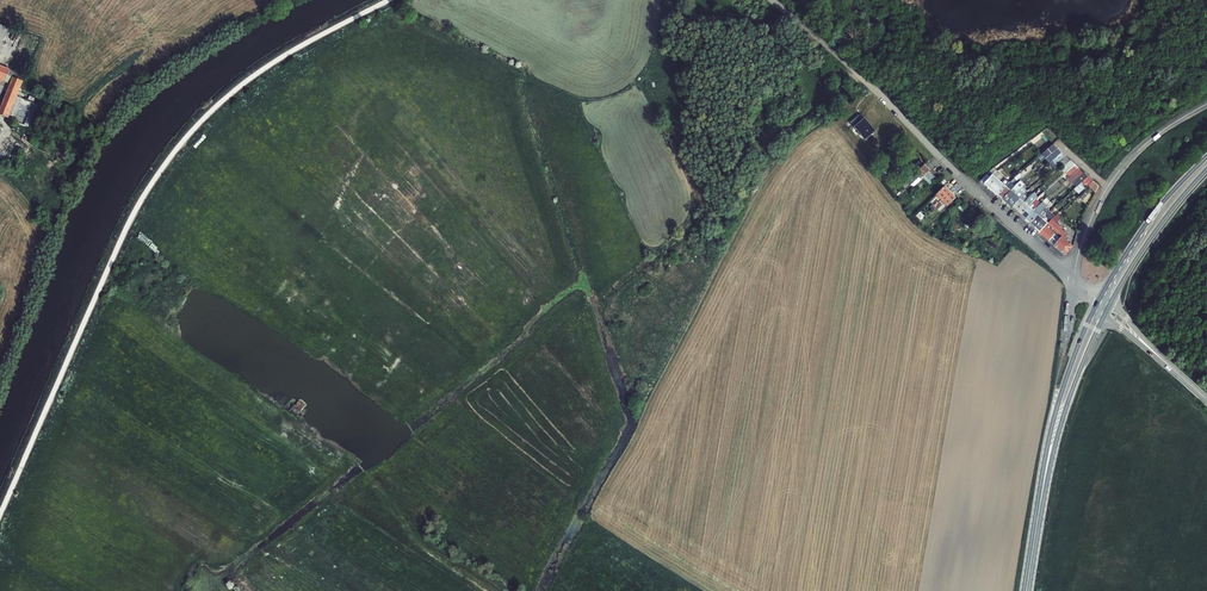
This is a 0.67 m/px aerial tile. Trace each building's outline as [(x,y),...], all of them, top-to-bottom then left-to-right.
[(9,28),(0,24),(0,48),(9,28)] [(0,108),(0,114),(12,119),(21,97),(17,96),(25,75),(0,65),(0,79),(10,83),(0,108)] [(33,104),(25,124),(29,126),(38,106),(33,104)] [(854,129),(864,121),(860,116),(850,124),(854,129)] [(875,133),(864,120),(864,121),(854,129),(865,142),(875,133)] [(1053,143),(1041,153),(1045,158),(1057,148),(1053,143)] [(1057,147),(1057,148),(1045,158),(1049,162),(1061,152),(1057,147)] [(1058,163),(1065,156),(1062,151),(1061,152),(1049,162),(1053,167),(1058,163)] [(1070,160),(1066,156),(1065,156),(1058,163),(1062,167),(1070,160)] [(1065,172),(1075,164),(1070,160),(1062,167),(1061,169),(1065,173),(1065,172)] [(903,184),(907,188),(910,185),(919,177),(920,179),(922,176),(929,170),(930,169),(924,163),(915,172),(915,173),(903,184)] [(1065,172),(1070,177),(1079,168),(1075,164),(1065,172)] [(980,181),(983,184),(996,170),(994,167),(986,174),(980,181)] [(1071,183),(1072,182),(1083,173),(1079,168),(1070,177),(1068,179),(1071,183)] [(922,176),(930,185),(937,178),(929,170),(922,176)] [(996,170),(983,184),(984,185),(996,195),(1009,181),(996,170)] [(1022,176),(1017,170),(1011,175),(1016,180),(1022,176)] [(1081,183),(1082,182),(1088,176),(1084,172),(1083,173),(1072,182),(1076,187),(1081,183)] [(1082,182),(1086,186),(1092,180),(1088,176),(1082,182)] [(919,177),(910,185),(913,187),(921,179),(920,179),(919,177)] [(1022,179),(1015,185),(1011,189),(1010,189),(1001,199),(1005,203),(1018,189),(1023,186),(1026,183),(1022,179)] [(1099,186),(1092,180),(1088,184),(1095,192),(1099,186)] [(1010,181),(1009,181),(996,195),(1001,199),(1010,189),(1011,189),(1015,185),(1010,181)] [(1085,188),(1081,183),(1076,187),(1074,189),(1078,194),(1085,188)] [(956,197),(945,185),(936,194),(936,195),(930,201),(933,204),(936,207),(941,212),(949,204),(956,197)] [(1027,190),(1023,186),(1018,189),(1005,203),(1010,207),(1023,193),(1027,190)] [(1027,196),(1023,193),(1010,207),(1015,212),(1028,198),(1028,197),(1027,196)] [(1015,212),(1019,215),(1028,205),(1036,199),(1038,197),(1033,193),(1032,194),(1028,197),(1028,198),(1015,212)] [(1019,215),(1024,220),(1037,206),(1040,203),(1039,202),(1036,199),(1028,205),(1019,215)] [(1037,213),(1038,214),(1042,210),(1041,210),(1044,207),(1047,205),(1046,204),(1043,201),(1040,203),(1037,206),(1024,220),(1029,223),(1037,213)] [(1029,223),(1033,228),(1045,214),(1049,211),(1044,207),(1041,210),(1042,210),(1038,214),(1037,213),(1029,223)] [(915,215),(920,220),(924,215),(920,211),(915,215)] [(1039,232),(1052,219),(1055,216),(1049,211),(1045,214),(1033,228),(1036,231),(1039,232)] [(1057,214),(1055,216),(1052,219),(1056,222),(1060,217),(1057,214)] [(1052,219),(1039,232),(1053,245),(1064,254),(1066,254),(1073,246),(1065,238),(1068,234),(1060,228),(1061,227),(1056,222),(1052,219)]
